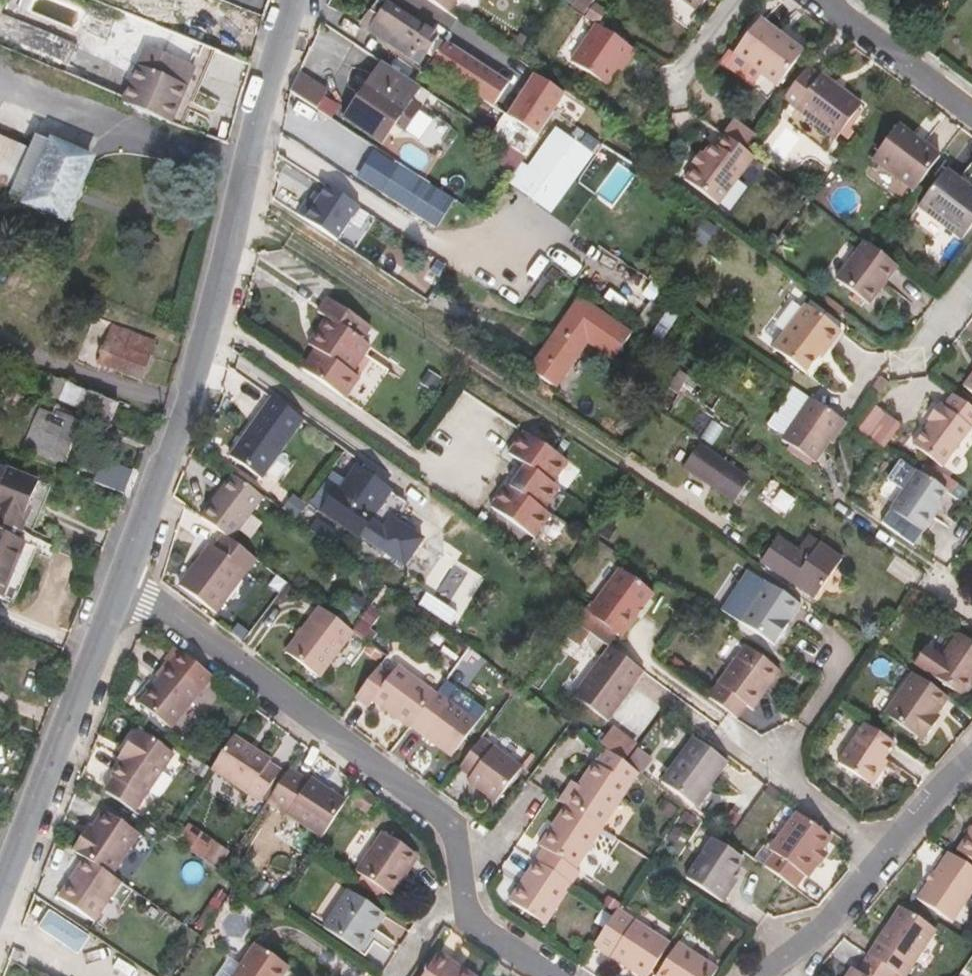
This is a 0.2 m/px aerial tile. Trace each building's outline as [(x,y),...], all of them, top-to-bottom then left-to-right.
[(447,13),(456,0),(428,0),(447,13)] [(698,12),(703,5),(706,0),(682,0),(698,12)] [(443,40),(386,2),(368,30),(410,59),(417,48),(427,55),(429,51),(434,54),(443,40)] [(593,5),(585,18),(596,25),(597,26),(606,14),(593,5)] [(804,52),(760,18),(734,53),(724,66),(748,85),(758,72),(778,87),(804,52)] [(626,65),(635,51),(597,26),(596,25),(570,63),(606,86),(617,71),(622,63),(626,65)] [(194,61),(200,41),(161,30),(155,49),(194,61)] [(921,31),(913,41),(928,52),(936,42),(921,31)] [(511,47),(520,54),(530,40),(520,34),(511,47)] [(443,40),(434,54),(428,63),(494,107),(509,83),(443,40)] [(195,69),(146,49),(124,99),(122,104),(172,125),(195,69)] [(69,63),(64,74),(88,84),(93,73),(69,63)] [(428,93),(382,63),(345,118),(383,145),(395,128),(434,153),(450,129),(419,107),(428,93)] [(620,73),(626,65),(622,63),(617,71),(620,73)] [(820,76),(808,67),(783,100),(836,140),(862,106),(821,74),(820,76)] [(298,74),(290,92),(317,109),(327,92),(298,74)] [(535,75),(523,93),(547,108),(559,91),(535,75)] [(510,111),(541,132),(553,112),(547,108),(523,93),(522,92),(510,111)] [(506,115),(492,136),(524,158),(538,136),(506,115)] [(734,119),(723,136),(744,152),(756,136),(734,119)] [(914,191),(941,157),(899,125),(872,160),(914,191)] [(419,182),(422,177),(396,160),(345,127),(344,126),(332,145),(387,182),(377,199),(399,213),(409,220),(418,205),(408,199),(411,195),(419,182)] [(592,149),(558,128),(531,171),(565,192),(592,149)] [(756,136),(744,152),(754,159),(773,135),(762,128),(756,136)] [(0,136),(0,190),(10,194),(30,149),(0,136)] [(36,136),(30,149),(10,194),(9,196),(69,223),(95,162),(36,136)] [(754,159),(744,152),(723,136),(714,147),(712,144),(684,180),(718,206),(754,159)] [(442,191),(450,178),(432,166),(433,164),(405,146),(396,160),(422,177),(442,191)] [(947,169),(918,207),(962,240),(971,227),(971,189),(947,169)] [(531,171),(518,191),(552,212),(565,192),(531,171)] [(419,182),(411,195),(422,202),(430,189),(419,182)] [(296,215),(337,241),(359,207),(326,185),(319,196),(313,205),(308,202),(306,200),(296,215)] [(313,205),(319,196),(314,193),(308,202),(313,205)] [(869,305),(897,267),(872,248),(864,242),(836,280),(869,305)] [(632,333),(580,297),(529,370),(555,388),(588,342),(613,360),(632,333)] [(362,341),(372,327),(328,298),(318,312),(327,318),(308,345),(316,350),(303,370),(346,398),(360,378),(352,373),(370,347),(362,341)] [(824,349),(827,351),(842,332),(806,304),(773,348),(805,373),(817,357),(824,349)] [(654,333),(664,339),(681,313),(671,306),(654,333)] [(156,342),(113,326),(98,364),(141,381),(156,342)] [(646,342),(657,350),(664,339),(654,333),(653,332),(646,342)] [(821,359),(827,351),(824,349),(817,357),(821,359)] [(689,376),(680,370),(669,387),(678,393),(689,376)] [(428,371),(420,383),(432,390),(433,389),(439,380),(440,379),(428,371)] [(963,387),(971,394),(971,375),(963,387)] [(120,405),(53,377),(46,395),(113,422),(120,405)] [(433,389),(438,392),(444,383),(439,380),(433,389)] [(785,435),(810,398),(795,387),(769,424),(785,435)] [(0,388),(0,402),(16,408),(20,396),(0,388)] [(952,394),(944,405),(940,402),(927,420),(930,423),(913,445),(942,467),(971,426),(971,409),(952,394)] [(846,422),(810,398),(785,435),(781,440),(815,463),(829,442),(832,444),(846,422)] [(275,399),(232,457),(265,481),(307,423),(275,399)] [(899,422),(873,404),(854,428),(882,447),(899,422)] [(52,417),(40,411),(25,447),(63,463),(81,422),(55,411),(52,417)] [(567,463),(524,431),(509,453),(526,465),(537,473),(530,482),(523,477),(522,477),(521,476),(520,476),(519,477),(518,477),(517,478),(511,486),(507,484),(490,507),(533,539),(550,516),(543,511),(559,489),(552,484),(567,463)] [(734,468),(698,444),(683,466),(730,498),(741,482),(730,474),(734,468)] [(526,465),(517,478),(518,477),(519,477),(520,476),(521,476),(522,477),(523,477),(530,482),(537,473),(526,465)] [(14,605),(38,548),(17,539),(40,482),(0,466),(0,599),(14,605)] [(750,479),(734,468),(730,474),(741,482),(730,498),(734,501),(750,479)] [(340,489),(337,493),(324,511),(323,513),(358,537),(403,569),(423,541),(392,519),(384,531),(370,521),(390,492),(356,469),(341,490),(340,489)] [(935,507),(946,492),(917,471),(890,510),(923,533),(934,517),(930,514),(935,507)] [(132,485),(105,473),(100,486),(127,497),(132,485)] [(264,498),(234,476),(210,506),(240,529),(264,498)] [(324,511),(337,493),(329,487),(323,488),(315,499),(316,505),(324,511)] [(240,529),(210,506),(201,518),(226,537),(231,540),(240,529)] [(930,514),(934,517),(939,510),(935,507),(930,514)] [(596,531),(607,538),(615,527),(603,519),(596,531)] [(778,535),(768,551),(800,573),(792,584),(814,599),(841,560),(813,540),(803,553),(778,535)] [(256,559),(231,540),(226,537),(211,555),(206,551),(180,586),(216,613),(256,559)] [(800,573),(768,551),(760,562),(792,584),(800,573)] [(620,567),(587,612),(616,634),(621,637),(654,593),(620,567)] [(801,605),(765,580),(738,621),(774,645),(801,605)] [(288,584),(277,599),(280,602),(292,587),(288,584)] [(361,620),(355,628),(372,642),(378,634),(370,629),(382,613),(372,605),(361,620)] [(354,633),(352,632),(319,607),(285,652),(319,678),(354,633)] [(587,612),(579,624),(590,632),(607,645),(616,634),(587,612)] [(577,623),(567,637),(579,646),(590,632),(579,624),(577,623)] [(958,632),(930,675),(963,698),(971,686),(971,642),(958,632)] [(780,670),(746,645),(708,697),(735,717),(736,718),(746,705),(752,710),(780,670)] [(607,721),(644,672),(610,647),(573,696),(607,721)] [(213,677),(177,651),(156,676),(159,678),(139,704),(172,729),(213,677)] [(670,666),(680,673),(686,665),(675,658),(670,666)] [(380,666),(356,698),(369,707),(372,702),(373,701),(410,728),(411,727),(436,694),(398,665),(391,674),(380,666)] [(937,713),(948,698),(912,673),(885,713),(923,739),(935,721),(933,719),(937,713)] [(478,723),(438,692),(436,694),(411,727),(452,757),(478,723)] [(879,768),(884,760),(895,743),(864,723),(837,763),(872,786),(882,770),(879,768)] [(127,755),(123,761),(155,783),(175,754),(140,729),(124,753),(127,755)] [(272,761),(235,736),(212,771),(260,803),(281,771),(270,763),(272,761)] [(728,762),(713,751),(712,751),(711,751),(710,750),(709,749),(709,748),(694,737),(661,782),(696,808),(711,788),(710,786),(728,762)] [(482,738),(459,768),(470,777),(467,781),(496,802),(522,768),(482,738)] [(638,747),(626,764),(638,773),(641,775),(654,758),(638,747)] [(638,773),(626,764),(606,749),(596,764),(594,762),(579,785),(565,806),(566,806),(601,829),(638,773)] [(888,762),(884,760),(879,768),(882,770),(888,762)] [(155,783),(123,761),(112,778),(115,780),(106,792),(135,812),(155,783)] [(324,838),(347,802),(311,778),(309,782),(291,769),(269,802),(324,838)] [(572,780),(558,801),(565,806),(579,785),(572,780)] [(351,805),(366,815),(376,800),(361,790),(351,805)] [(666,799),(659,809),(671,818),(678,809),(666,799)] [(602,830),(601,829),(566,806),(539,846),(575,869),(602,830)] [(89,827),(73,851),(85,859),(112,876),(140,835),(104,811),(93,829),(89,827)] [(697,818),(687,811),(682,819),(692,826),(697,818)] [(764,866),(795,889),(804,876),(807,878),(817,864),(815,862),(823,850),(832,838),(797,812),(769,850),(774,853),(764,866)] [(676,827),(670,837),(677,842),(684,832),(676,827)] [(957,851),(971,860),(971,828),(957,851)] [(419,856),(383,832),(356,871),(392,896),(419,856)] [(727,884),(732,876),(744,858),(713,837),(686,878),(722,902),(732,887),(727,884)] [(217,842),(205,860),(219,869),(230,852),(217,842)] [(815,862),(817,864),(818,865),(819,866),(820,866),(829,854),(824,851),(823,850),(815,862)] [(949,852),(917,899),(952,922),(971,892),(971,868),(949,852)] [(94,922),(121,882),(112,876),(85,859),(58,899),(94,922)] [(571,885),(535,861),(509,901),(545,925),(571,885)] [(738,879),(732,876),(727,884),(732,887),(738,879)] [(385,915),(348,890),(323,928),(360,953),(385,915)] [(868,955),(895,973),(899,975),(905,975),(936,930),(900,906),(868,955)] [(594,946),(640,975),(649,975),(670,944),(618,909),(616,913),(594,946)] [(76,954),(90,930),(58,913),(44,937),(76,954)] [(678,942),(656,975),(713,975),(718,969),(678,942)] [(256,944),(234,975),(284,975),(290,967),(256,944)] [(438,950),(420,975),(478,975),(438,950)] [(846,975),(899,975),(895,973),(868,955),(858,971),(852,967),(846,975)]
